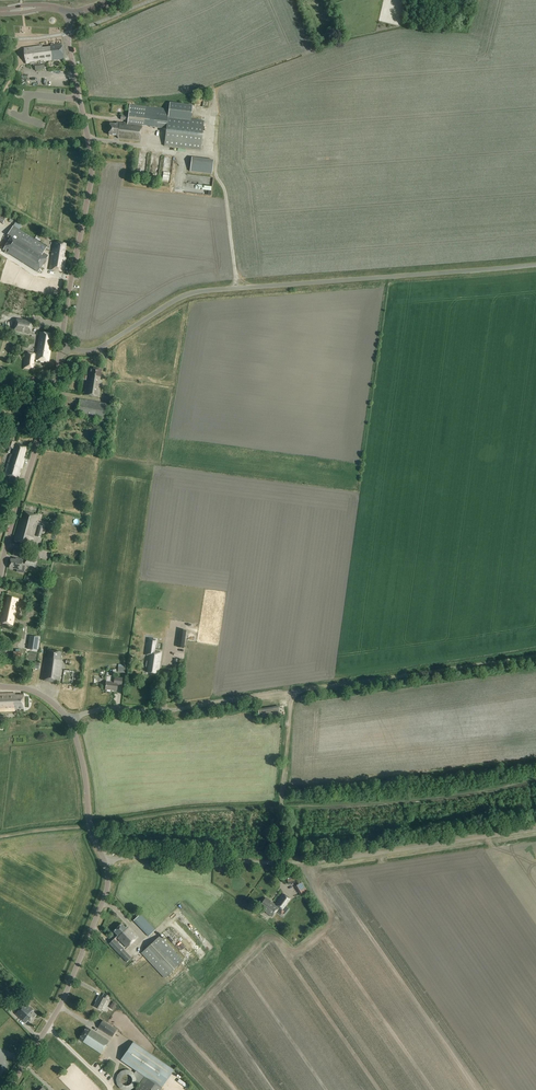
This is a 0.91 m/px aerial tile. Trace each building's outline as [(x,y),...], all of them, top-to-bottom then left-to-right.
[(27,64),(35,63),(36,70),(45,69),(44,62),(64,59),(62,46),(42,49),(42,47),(33,48),(24,49),(27,64)] [(127,120),(127,124),(120,123),(120,124),(116,123),(116,125),(110,124),(108,135),(117,136),(118,139),(140,142),(142,125),(166,128),(164,146),(200,151),(204,121),(191,120),(193,105),(169,103),(169,110),(129,105),(128,116),(121,115),(120,120),(127,120)] [(214,160),(192,158),(190,172),(212,175),(214,160)] [(213,184),(214,177),(187,173),(186,180),(199,182),(197,193),(212,195),(213,185),(213,184)] [(11,237),(3,250),(38,273),(49,256),(44,252),(47,247),(20,230),(15,227),(14,226),(8,235),(11,237)] [(66,244),(54,242),(49,270),(64,272),(66,257),(64,257),(66,244)] [(16,319),(14,332),(31,334),(33,321),(16,319)] [(40,333),(36,355),(35,360),(50,362),(52,348),(50,348),(52,334),(40,333)] [(35,360),(36,355),(35,355),(35,354),(26,353),(23,369),(33,370),(34,360),(35,360)] [(102,370),(91,369),(91,373),(89,373),(88,377),(84,395),(99,398),(102,379),(101,376),(102,370)] [(77,415),(104,420),(107,404),(80,400),(77,415)] [(11,455),(4,475),(18,479),(24,459),(23,458),(26,447),(16,444),(15,444),(14,444),(15,442),(9,440),(7,447),(8,447),(6,452),(10,453),(11,448),(14,449),(12,455),(11,455)] [(37,515),(24,512),(22,519),(20,518),(14,541),(30,545),(36,523),(35,523),(37,515)] [(24,566),(22,566),(23,560),(16,559),(16,560),(10,559),(9,568),(18,569),(17,572),(24,572),(24,566)] [(18,599),(16,598),(8,597),(6,606),(4,606),(3,613),(4,613),(4,616),(2,616),(1,623),(12,625),(18,599)] [(180,630),(177,648),(184,649),(186,631),(180,630)] [(30,636),(28,649),(37,651),(39,638),(30,636)] [(167,647),(175,648),(176,639),(168,638),(167,647)] [(147,643),(145,656),(148,656),(146,667),(148,667),(148,672),(157,674),(161,652),(155,651),(156,640),(152,639),(152,643),(147,643)] [(62,652),(48,650),(47,658),(45,658),(42,680),(59,683),(62,660),(60,660),(62,652)] [(64,670),(62,684),(72,686),(74,672),(64,670)] [(123,678),(115,677),(114,683),(106,682),(105,689),(116,690),(117,685),(122,686),(123,678)] [(15,693),(0,694),(0,711),(15,711),(15,709),(24,709),(24,695),(15,696),(15,693)] [(279,706),(257,709),(259,718),(280,715),(279,706)] [(302,894),(309,890),(304,881),(297,885),(302,894)] [(272,917),(279,908),(282,910),(290,899),(283,894),(275,905),(265,898),(259,907),(264,910),(264,909),(267,911),(266,913),(272,917)] [(150,935),(157,929),(142,913),(135,920),(150,935)] [(126,928),(122,924),(114,932),(117,936),(109,944),(113,949),(127,962),(131,958),(124,950),(137,938),(127,927),(126,928)] [(184,961),(160,936),(141,953),(165,979),(184,961)] [(107,1001),(109,998),(104,995),(102,998),(99,997),(96,1001),(97,1001),(94,1007),(100,1011),(106,1001),(107,1001)] [(33,1010),(25,1003),(15,1014),(25,1024),(28,1020),(30,1022),(36,1015),(32,1011),(33,1010)] [(103,1021),(98,1029),(102,1032),(103,1031),(112,1037),(117,1030),(103,1021)] [(108,1042),(86,1028),(79,1039),(101,1054),(108,1042)] [(174,1070),(133,1042),(121,1061),(136,1071),(134,1075),(136,1078),(136,1083),(139,1085),(135,1089),(161,1089),(174,1070)]
